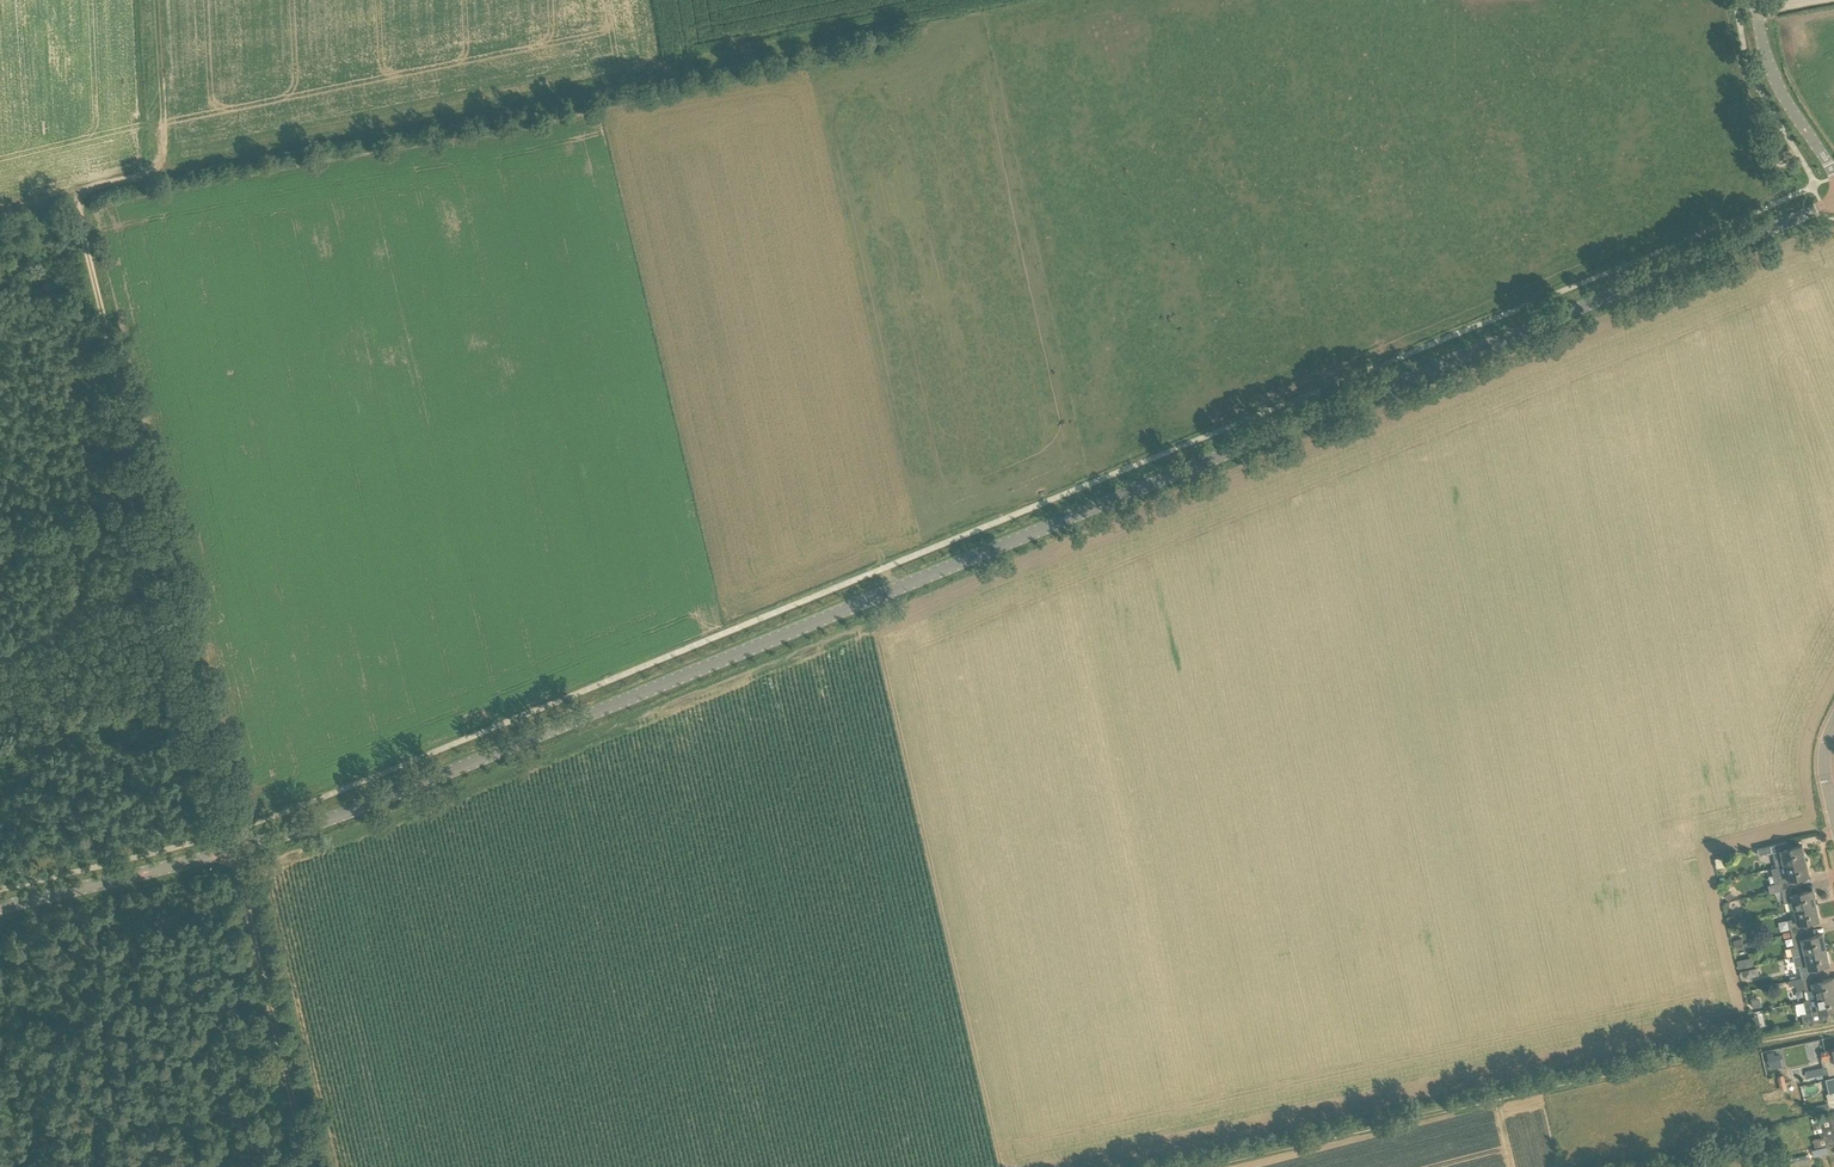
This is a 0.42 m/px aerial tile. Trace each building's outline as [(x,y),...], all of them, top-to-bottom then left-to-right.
[(1786,865),(1806,860),(1803,845),(1788,849),(1787,842),(1758,848),(1760,856),(1774,853),(1775,859),(1784,857),(1786,865)] [(1782,889),(1797,886),(1795,879),(1810,876),(1806,860),(1786,865),(1788,873),(1779,875),(1781,882),(1769,885),(1771,892),(1782,889)] [(1787,911),(1796,909),(1817,905),(1813,889),(1799,893),(1797,886),(1782,889),(1787,911)] [(1729,890),(1724,895),(1730,901),(1735,896),(1729,890)] [(1792,933),(1807,930),(1806,923),(1820,920),(1817,905),(1796,909),(1798,918),(1789,920),(1792,933)] [(1804,945),(1806,954),(1827,949),(1823,934),(1809,937),(1807,930),(1792,933),(1796,947),(1804,945)] [(1800,964),(1803,978),(1818,974),(1816,967),(1830,964),(1827,949),(1806,954),(1808,962),(1800,964)] [(1753,957),(1738,960),(1739,968),(1755,965),(1753,957)] [(1750,969),(1752,976),(1760,975),(1758,967),(1750,969)] [(1817,998),(1833,994),(1833,979),(1833,978),(1819,981),(1818,974),(1803,978),(1806,991),(1815,989),(1817,998)] [(1817,998),(1819,1006),(1806,1009),(1807,1014),(1802,1015),(1804,1024),(1828,1018),(1826,1011),(1833,1010),(1833,994),(1817,998)] [(1759,1015),(1749,1017),(1753,1035),(1763,1033),(1759,1015)] [(1833,1057),(1833,1049),(1822,1052),(1823,1059),(1833,1057)] [(1774,1052),(1768,1053),(1771,1070),(1783,1067),(1780,1054),(1775,1055),(1774,1052)] [(1828,1066),(1807,1070),(1809,1078),(1830,1073),(1828,1066)] [(1784,1075),(1778,1076),(1782,1090),(1788,1088),(1784,1075)] [(1828,1104),(1816,1106),(1818,1114),(1830,1111),(1828,1104)] [(1833,1114),(1810,1119),(1814,1136),(1824,1133),(1827,1145),(1833,1143),(1833,1114)] [(1827,1146),(1812,1150),(1814,1157),(1829,1153),(1827,1146)]
